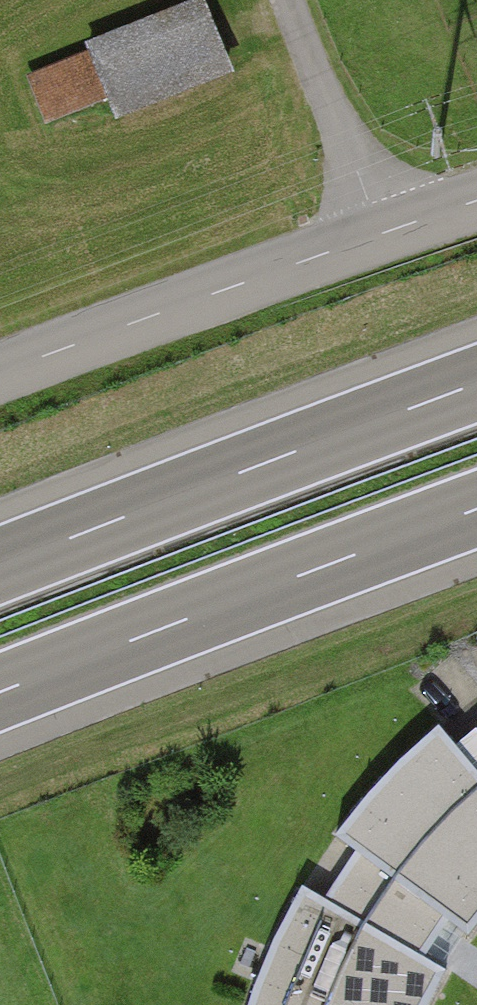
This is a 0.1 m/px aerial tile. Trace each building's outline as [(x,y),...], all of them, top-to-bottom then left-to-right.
[(77,46),(80,56),(22,77),(41,128),(105,105),(107,112),(229,69),(204,0),(77,46)] [(476,928),(476,777),(438,732),(339,829),(304,889),(253,1004),(430,1004),(444,973),(426,960),(436,943),(450,924),(469,936),(476,928)]
